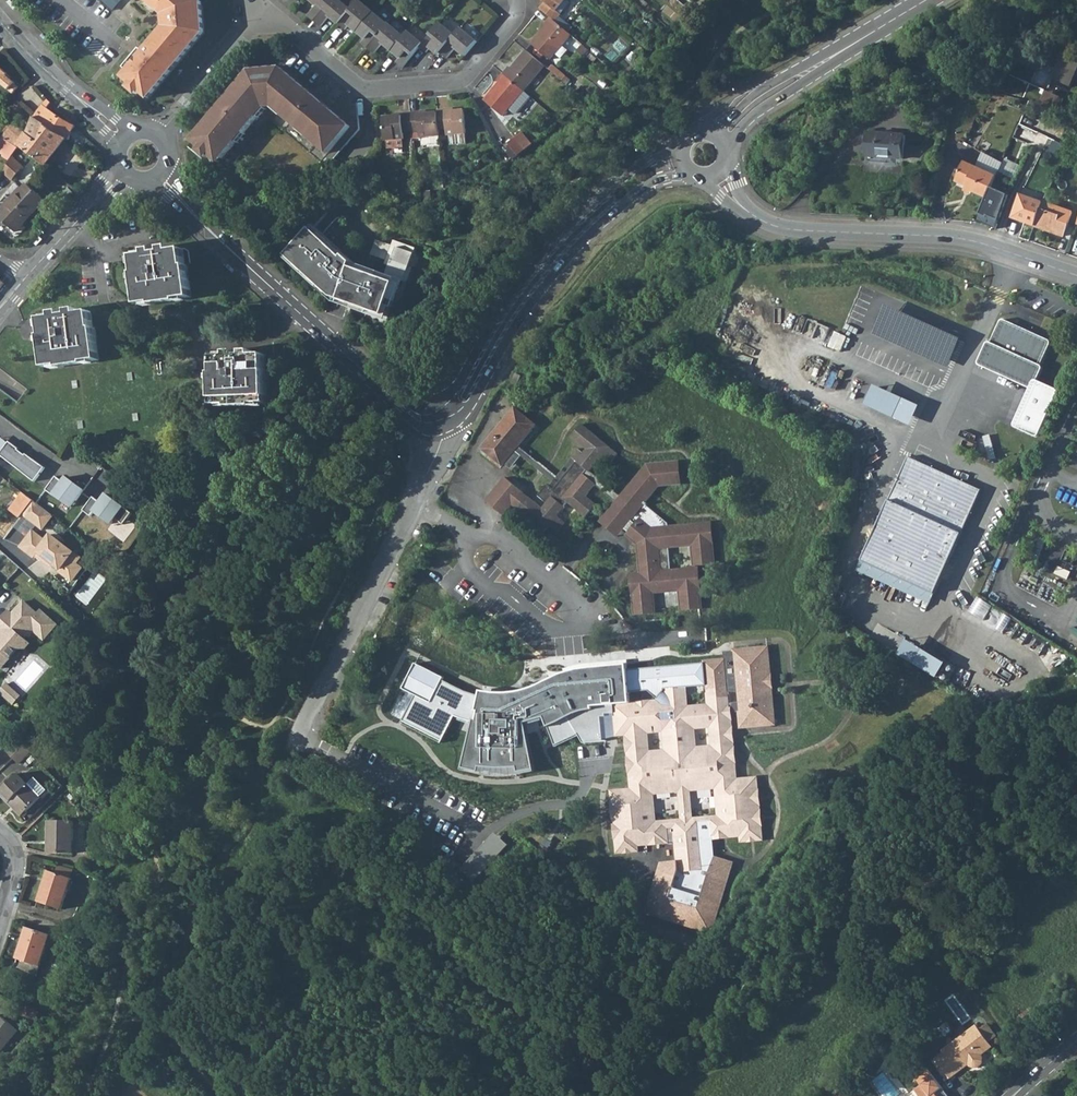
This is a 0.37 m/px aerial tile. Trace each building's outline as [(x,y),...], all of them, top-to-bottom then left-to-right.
[(15,0),(12,0),(11,0),(10,2),(16,9),(20,6),(15,0)] [(163,15),(164,28),(143,52),(141,50),(124,68),(127,71),(120,80),(146,102),(204,33),(203,3),(199,0),(146,0),(163,15)] [(314,3),(311,7),(306,14),(312,19),(329,0),(310,0),(314,3)] [(316,22),(319,25),(327,14),(337,22),(349,8),(340,1),(340,0),(329,0),(312,19),(316,22)] [(337,22),(344,27),(348,23),(355,29),(371,11),(358,0),(356,0),(349,8),(337,22)] [(555,11),(564,0),(542,0),(545,3),(539,10),(549,18),(553,21),(559,14),(555,11)] [(371,11),(355,29),(364,37),(361,41),(367,47),(386,24),(371,11)] [(548,59),(569,35),(553,21),(549,18),(543,25),(545,26),(546,28),(538,38),(536,36),(530,44),(548,59)] [(404,35),(388,22),(386,24),(367,47),(373,52),(381,43),(391,51),(404,35)] [(426,51),(430,47),(439,55),(440,54),(455,37),(440,24),(422,45),(421,47),(426,51)] [(536,36),(538,38),(546,28),(545,26),(536,36)] [(455,48),(465,56),(477,41),(461,28),(455,37),(440,54),(447,59),(455,48)] [(404,35),(391,51),(399,57),(395,63),(402,68),(421,47),(422,45),(406,32),(404,35)] [(570,49),(565,45),(553,59),(558,64),(570,49)] [(582,56),(588,50),(582,45),(576,51),(582,56)] [(519,57),(521,59),(513,69),(511,67),(509,66),(503,74),(522,91),(543,66),(525,50),(519,57)] [(1067,98),(1076,75),(1076,57),(1064,51),(1047,90),(1067,98)] [(513,69),(521,59),(519,57),(511,67),(513,69)] [(21,86),(0,64),(0,81),(12,94),(21,86)] [(552,65),(547,70),(567,86),(571,81),(552,65)] [(281,68),(260,69),(251,70),(246,76),(249,79),(252,81),(281,80),(287,73),(281,68)] [(246,76),(228,97),(192,138),(201,146),(210,153),(218,161),(265,106),(273,106),(327,153),(349,127),(287,73),(281,80),(252,81),(249,79),(246,76)] [(516,113),(529,97),(522,91),(503,74),(497,82),(498,82),(500,84),(491,94),(489,92),(483,100),(501,116),(507,109),(513,113),(516,113)] [(489,92),(491,94),(500,84),(498,82),(489,92)] [(36,114),(36,116),(50,125),(68,137),(70,138),(77,124),(63,116),(46,104),(45,103),(36,114)] [(449,134),(467,132),(466,109),(455,110),(455,107),(438,109),(438,112),(439,128),(448,127),(449,134)] [(427,110),(410,111),(411,130),(421,129),(421,136),(440,134),(439,128),(438,112),(427,112),(427,110)] [(395,115),(384,116),(386,139),(387,139),(388,147),(404,146),(404,138),(405,138),(404,131),(411,130),(410,111),(395,113),(395,115)] [(50,125),(36,116),(29,131),(33,134),(44,141),(50,125)] [(44,141),(33,134),(29,131),(25,127),(17,119),(4,136),(0,143),(0,152),(3,154),(11,159),(13,157),(20,145),(46,164),(68,137),(50,125),(44,141)] [(449,134),(450,142),(468,140),(467,132),(449,134)] [(519,133),(507,144),(517,156),(530,145),(519,133)] [(903,159),(905,136),(868,133),(867,155),(890,157),(890,158),(903,159)] [(502,148),(512,160),(517,156),(507,144),(502,148)] [(206,157),(210,153),(201,146),(198,149),(206,157)] [(973,169),(994,178),(999,165),(980,154),(973,169)] [(5,173),(10,178),(13,180),(24,167),(13,157),(11,159),(5,173)] [(1019,165),(1012,162),(1005,175),(1012,178),(1019,165)] [(984,200),(989,189),(994,178),(973,169),(961,163),(953,182),(963,187),(962,190),(984,200)] [(17,192),(15,190),(10,196),(30,214),(44,198),(27,182),(17,192)] [(996,229),(1007,197),(989,189),(984,200),(975,220),(996,229)] [(1043,203),(1020,194),(1012,218),(1035,226),(1041,209),(1043,203)] [(30,214),(10,196),(5,202),(6,204),(0,211),(0,217),(15,230),(30,214)] [(1041,209),(1035,226),(1063,236),(1072,211),(1050,204),(1048,211),(1041,209)] [(314,228),(289,255),(334,297),(385,317),(388,308),(395,310),(419,251),(396,242),(394,247),(379,241),(373,256),(389,262),(387,266),(392,267),(389,276),(355,263),(324,234),(322,236),(314,228)] [(160,249),(161,253),(153,254),(152,250),(145,251),(145,255),(133,257),(135,273),(133,274),(137,305),(153,303),(153,305),(177,302),(177,299),(190,298),(187,267),(184,267),(182,249),(169,252),(169,247),(160,249)] [(885,307),(873,335),(947,368),(960,340),(885,307)] [(68,312),(69,316),(61,317),(61,314),(53,315),(53,319),(40,321),(42,337),(41,337),(45,370),(59,368),(59,370),(85,366),(85,364),(99,362),(95,330),(93,330),(90,314),(77,316),(77,311),(68,312)] [(1032,389),(1015,427),(1038,438),(1044,430),(1058,399),(1059,396),(1058,393),(1055,390),(1051,388),(1038,382),(1044,368),(1042,364),(1042,362),(1043,361),(1050,344),(1050,342),(1049,340),(1047,339),(1005,319),(1002,320),(1000,321),(999,323),(991,340),(986,342),(984,348),(978,361),(978,362),(978,363),(979,365),(980,365),(982,366),(1032,389)] [(842,349),(846,334),(834,331),(830,346),(842,349)] [(226,358),(213,358),(214,407),(230,407),(230,409),(255,408),(255,405),(267,405),(265,356),(253,356),(253,352),(243,352),(243,357),(235,357),(235,353),(226,353),(226,358)] [(511,382),(517,385),(521,376),(515,373),(511,382)] [(918,407),(875,388),(866,408),(910,428),(918,407)] [(481,449),(503,467),(537,426),(516,409),(481,449)] [(572,439),(586,451),(583,455),(578,451),(571,459),(573,460),(550,488),(547,486),(538,497),(546,504),(541,509),(528,498),(517,510),(544,534),(548,530),(549,528),(556,535),(561,530),(565,525),(563,523),(558,518),(565,510),(565,509),(564,508),(567,505),(585,520),(596,507),(587,498),(596,488),(599,490),(615,505),(606,516),(610,520),(615,514),(630,526),(632,528),(626,536),(637,546),(639,576),(630,578),(633,616),(653,614),(651,596),(678,593),(680,612),(700,610),(700,604),(697,567),(713,566),(711,541),(709,527),(667,530),(666,524),(665,524),(665,523),(645,507),(660,490),(667,489),(679,487),(678,470),(678,464),(647,467),(620,498),(591,473),(598,465),(605,471),(618,457),(583,426),(572,439)] [(0,439),(0,454),(1,455),(35,480),(44,468),(2,436),(0,439)] [(985,491),(910,458),(864,562),(938,595),(985,491)] [(87,490),(67,476),(64,481),(57,476),(47,490),(73,508),(87,490)] [(23,515),(33,501),(24,494),(10,512),(20,519),(23,515)] [(132,515),(108,495),(100,504),(94,499),(84,511),(91,516),(94,512),(112,527),(119,519),(125,524),(132,515)] [(55,517),(33,501),(23,515),(45,531),(55,517)] [(600,522),(599,524),(618,540),(630,526),(615,514),(610,520),(606,516),(600,522)] [(33,533),(21,549),(35,560),(39,554),(44,558),(42,561),(53,569),(55,566),(61,571),(56,579),(72,591),(78,583),(75,580),(83,569),(87,571),(91,565),(52,535),(46,543),(33,533)] [(1043,552),(1037,549),(1030,565),(1037,568),(1043,552)] [(938,595),(864,562),(859,572),(933,606),(938,595)] [(78,583),(87,571),(83,569),(75,580),(78,583)] [(1068,583),(1072,575),(1059,570),(1056,577),(1068,583)] [(987,602),(994,585),(988,582),(981,597),(987,602)] [(5,652),(13,642),(20,641),(24,637),(19,632),(21,628),(23,630),(28,624),(38,633),(51,618),(35,603),(30,609),(26,606),(26,602),(18,595),(7,608),(3,604),(0,607),(0,658),(5,652)] [(907,639),(899,654),(939,677),(948,662),(907,639)] [(710,861),(708,842),(740,839),(741,845),(763,843),(756,779),(734,781),(727,713),(738,711),(739,728),(773,725),(765,648),(732,652),(733,660),(700,664),(702,685),(697,686),(698,694),(705,693),(706,706),(687,708),(685,687),(664,689),(656,696),(653,702),(633,704),(611,706),(612,716),(614,738),(623,737),(629,791),(611,793),(617,858),(635,857),(634,850),(673,846),(675,867),(660,869),(649,909),(660,912),(657,921),(701,932),(703,923),(713,926),(729,866),(710,861)] [(404,688),(418,695),(419,693),(432,699),(432,697),(443,702),(442,704),(457,711),(455,717),(475,722),(480,696),(468,693),(444,681),(445,678),(416,663),(404,688)] [(700,664),(628,671),(630,692),(650,690),(656,696),(664,689),(685,687),(697,686),(702,685),(700,664)] [(482,690),(480,696),(475,722),(464,769),(481,772),(481,767),(500,769),(518,768),(519,772),(537,769),(526,724),(546,718),(555,744),(579,734),(584,742),(614,738),(612,716),(611,706),(633,704),(630,692),(628,671),(628,665),(602,666),(564,675),(527,690),(498,694),(482,690)] [(0,690),(0,692),(15,704),(23,694),(7,681),(0,690)] [(431,744),(443,742),(449,729),(455,717),(457,711),(442,704),(443,702),(432,697),(432,699),(419,693),(418,695),(413,706),(409,704),(404,715),(408,717),(403,723),(423,741),(431,744)] [(18,743),(6,754),(12,761),(24,750),(18,743)] [(18,767),(30,756),(24,750),(12,761),(18,767)] [(0,789),(0,796),(19,817),(44,794),(32,781),(27,786),(16,774),(0,789)] [(43,852),(68,854),(71,822),(46,819),(43,852)] [(496,833),(461,871),(476,884),(510,846),(496,833)] [(68,876),(70,868),(52,863),(50,871),(68,876)] [(59,907),(68,876),(50,871),(44,869),(35,900),(59,907)] [(25,926),(16,957),(22,959),(19,967),(37,974),(40,964),(49,933),(25,926)] [(19,1031),(2,1016),(0,1018),(0,1054),(19,1031)] [(992,1047),(975,1025),(952,1042),(954,1044),(942,1052),(934,1058),(947,1078),(967,1064),(968,1067),(971,1069),(973,1069),(977,1069),(980,1067),(982,1064),(983,1060),(982,1057),(981,1055),(992,1047)] [(954,1044),(952,1042),(940,1050),(942,1052),(954,1044)] [(943,1092),(933,1079),(927,1072),(915,1082),(921,1089),(917,1093),(919,1095),(938,1095),(943,1092)]
